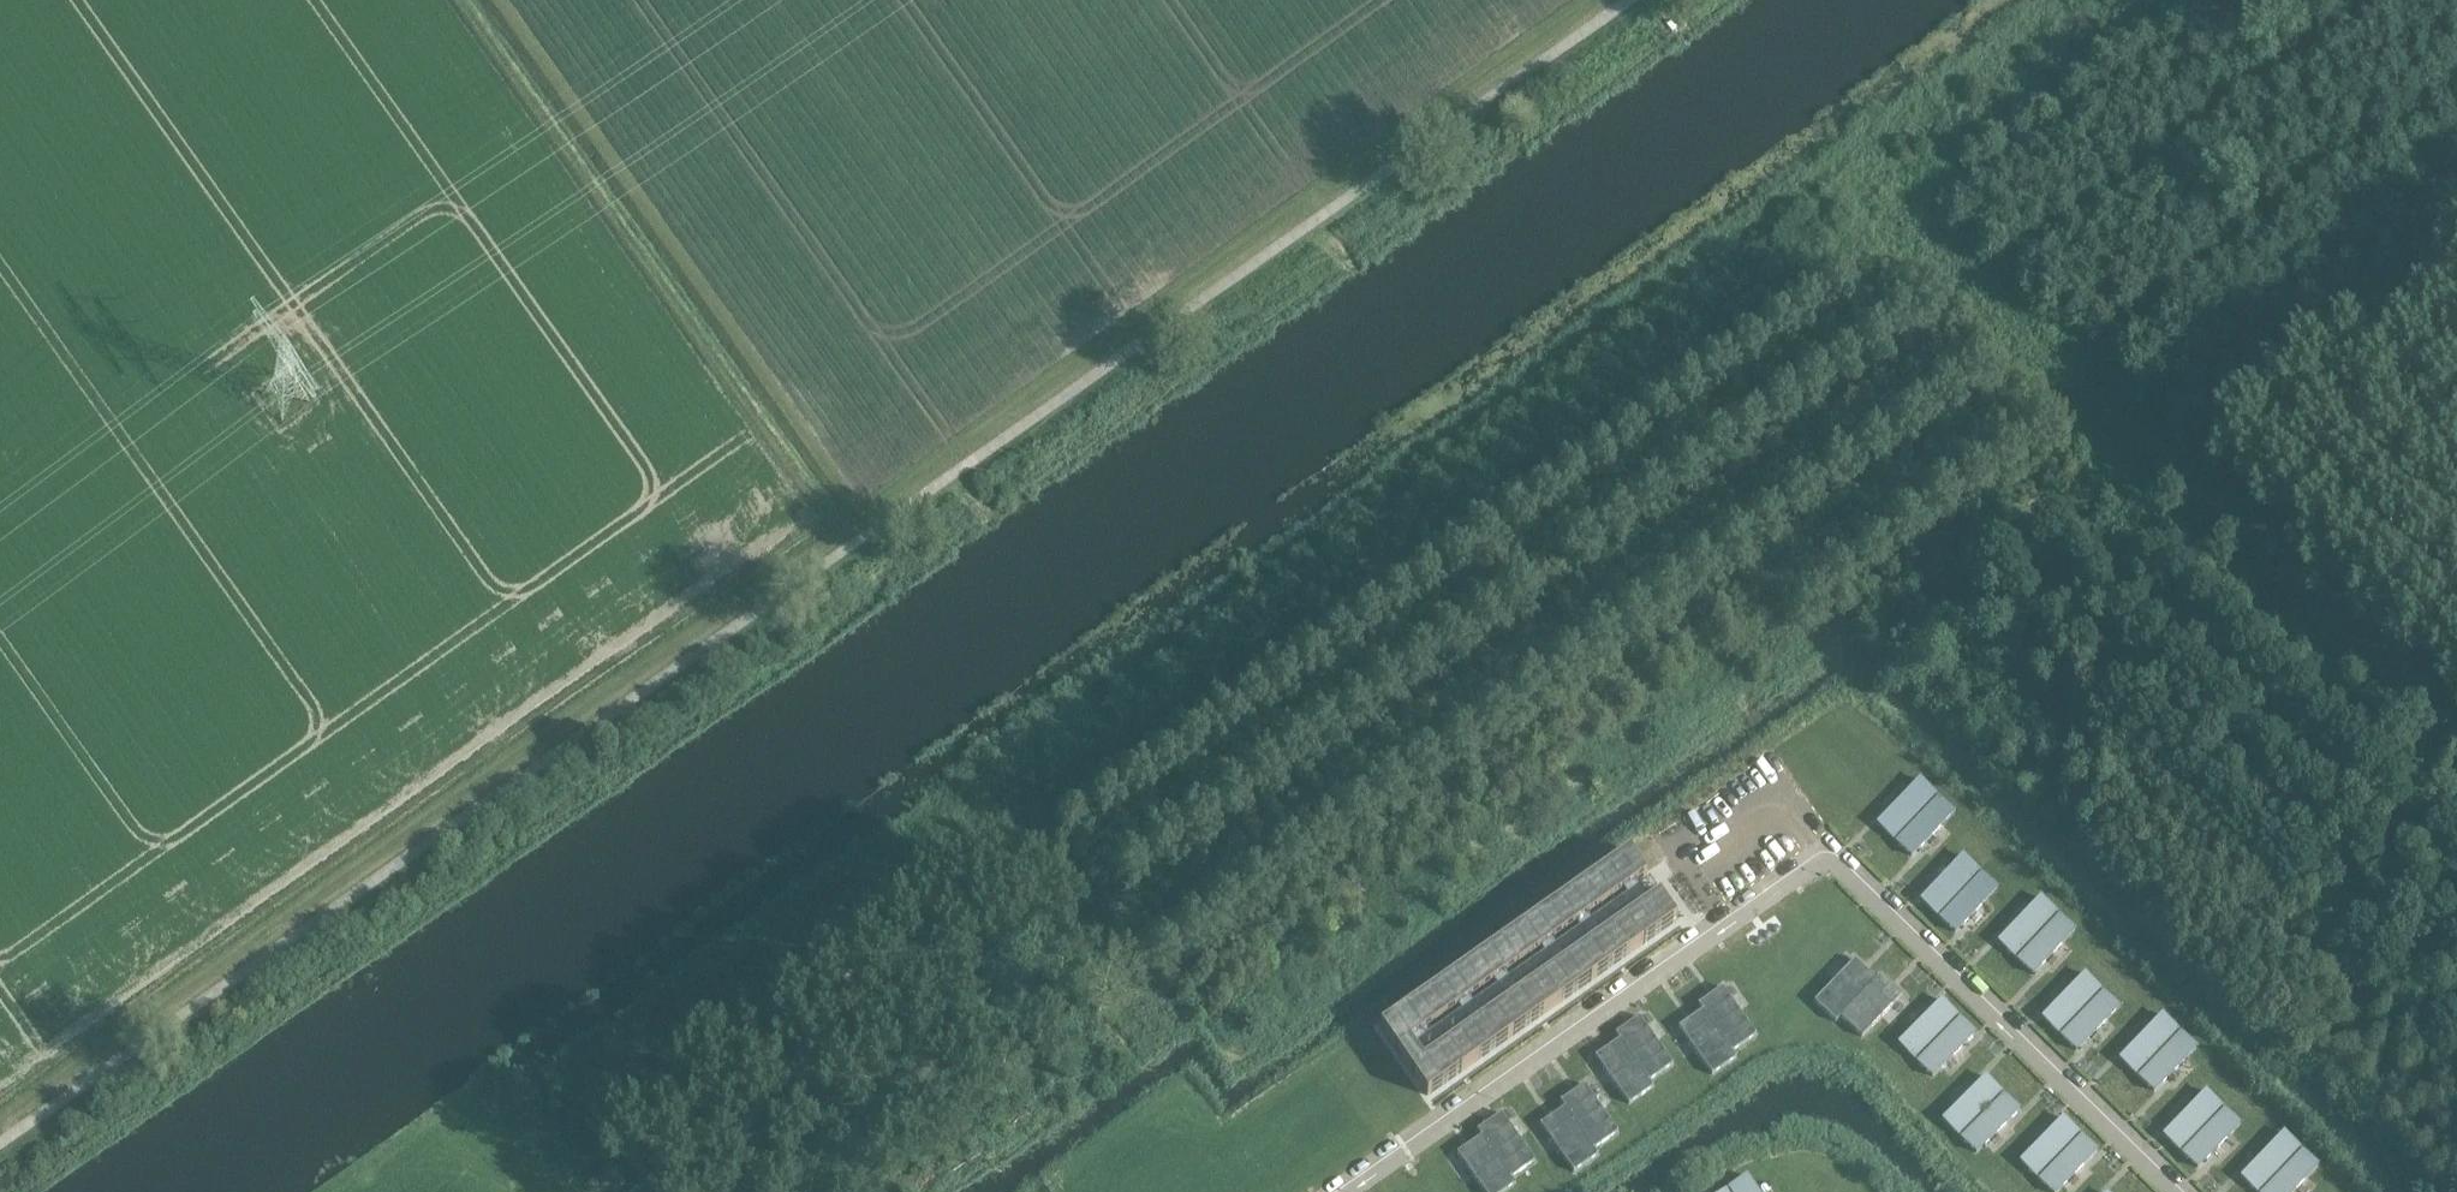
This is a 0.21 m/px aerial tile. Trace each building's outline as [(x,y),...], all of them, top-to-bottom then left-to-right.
[(1921,779),(1877,824),(1894,841),(1938,795),(1921,779)] [(1938,795),(1894,841),(1912,858),(1956,812),(1938,795)] [(1675,921),(1629,854),(1381,1028),(1428,1095),(1675,921)] [(1964,855),(1920,900),(1938,917),(1982,872),(1964,855)] [(1982,872),(1938,917),(1956,934),(1999,889),(1982,872)] [(2042,896),(1998,941),(2016,958),(2059,913),(2042,896)] [(2059,913),(2016,958),(2033,975),(2077,930),(2059,913)] [(1840,1017),(1876,980),(1855,960),(1815,1002),(1836,1022),(1840,1017)] [(2085,973),(2041,1018),(2059,1035),(2103,990),(2085,973)] [(1862,1037),(1901,995),(1880,975),(1876,980),(1840,1017),(1862,1037)] [(1756,1035),(1722,988),(1699,1005),(1702,1010),(1732,1052),(1756,1035)] [(2103,990),(2059,1035),(2077,1052),(2120,1007),(2103,990)] [(1942,999),(1898,1044),(1916,1061),(1960,1016),(1942,999)] [(1732,1052),(1702,1010),(1679,1027),(1713,1074),(1736,1057),(1732,1052)] [(2163,1014),(2119,1059),(2137,1076),(2180,1031),(2163,1014)] [(1960,1016),(1916,1061),(1934,1078),(1977,1033),(1960,1016)] [(1673,1064),(1639,1017),(1615,1034),(1619,1040),(1649,1081),(1673,1064)] [(2180,1031),(2137,1076),(2154,1093),(2198,1048),(2180,1031)] [(1649,1081),(1619,1040),(1596,1057),(1630,1104),(1653,1087),(1649,1081)] [(1986,1075),(1942,1120),(1960,1137),(2003,1092),(1986,1075)] [(1619,1133),(1585,1086),(1561,1103),(1565,1108),(1595,1150),(1619,1133)] [(2207,1091),(2163,1136),(2181,1153),(2224,1107),(2207,1091)] [(2003,1092),(1960,1137),(1977,1154),(2021,1109),(2003,1092)] [(2224,1107),(2181,1153),(2198,1170),(2242,1124),(2224,1107)] [(1595,1150),(1565,1108),(1541,1125),(1575,1172),(1599,1155),(1595,1150)] [(1534,1161),(1501,1114),(1477,1131),(1481,1137),(1511,1178),(1534,1161)] [(2064,1117),(2020,1162),(2038,1179),(2081,1134),(2064,1117)] [(2241,1177),(2256,1191),(2261,1191),(2302,1149),(2285,1132),(2241,1177)] [(2038,1179),(2051,1191),(2059,1191),(2099,1151),(2081,1134),(2038,1179)] [(1481,1137),(1457,1154),(1485,1191),(1503,1191),(1514,1184),(1511,1178),(1481,1137)] [(2261,1191),(2295,1191),(2320,1166),(2302,1149),(2261,1191)] [(1728,1191),(1758,1191),(1747,1175),(1726,1189),(1728,1191)]
